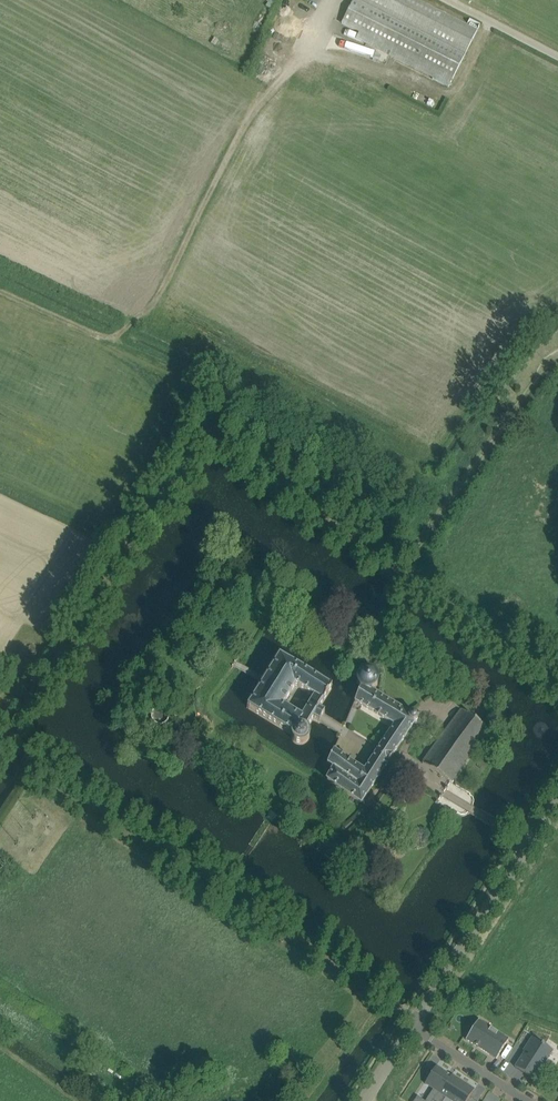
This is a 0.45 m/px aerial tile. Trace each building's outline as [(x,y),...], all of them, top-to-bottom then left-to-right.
[(342,24),(359,33),(356,40),(449,87),(478,31),(417,0),(354,0),(342,24)] [(322,717),(325,713),(318,709),(331,688),(280,655),(264,681),(261,686),(248,707),(292,733),(292,736),(293,738),(294,740),(296,742),(299,743),(301,744),(304,743),(305,742),(307,740),(308,737),(308,734),(308,732),(306,730),(305,729),(312,718),(319,722),(322,717)] [(364,770),(333,751),(327,763),(333,767),(326,780),(362,803),(391,760),(415,724),(416,724),(416,723),(417,723),(418,722),(418,721),(419,720),(419,719),(419,718),(418,717),(418,716),(417,715),(416,714),(415,714),(415,713),(414,713),(412,713),(411,714),(373,690),(375,687),(377,684),(378,681),(378,679),(377,676),(377,673),(375,671),(374,670),(371,668),(368,668),(364,668),(363,670),(361,671),(359,672),(358,677),(358,680),(359,683),(359,685),(354,701),(393,726),(376,751),(364,770)] [(169,724),(170,720),(169,717),(168,714),(167,713),(165,711),(163,710),(159,710),(155,711),(152,714),(150,717),(149,721),(150,724),(152,728),(155,730),(157,730),(160,731),(164,730),(167,727),(168,726),(169,724)] [(488,729),(462,710),(423,763),(450,782),(449,783),(451,784),(453,782),(452,781),(488,729)] [(461,1006),(468,1010),(472,1004),(464,1000),(461,1006)] [(476,1025),(467,1040),(497,1059),(509,1040),(491,1028),(488,1033),(476,1025)] [(525,1051),(515,1067),(536,1080),(545,1067),(543,1066),(553,1050),(532,1037),(524,1050),(525,1051)] [(439,1092),(448,1078),(446,1077),(449,1073),(437,1065),(425,1083),(439,1092)] [(448,1078),(439,1092),(451,1100),(464,1081),(453,1074),(450,1079),(448,1078)] [(464,1081),(451,1100),(452,1100),(467,1100),(475,1088),(464,1081)]
